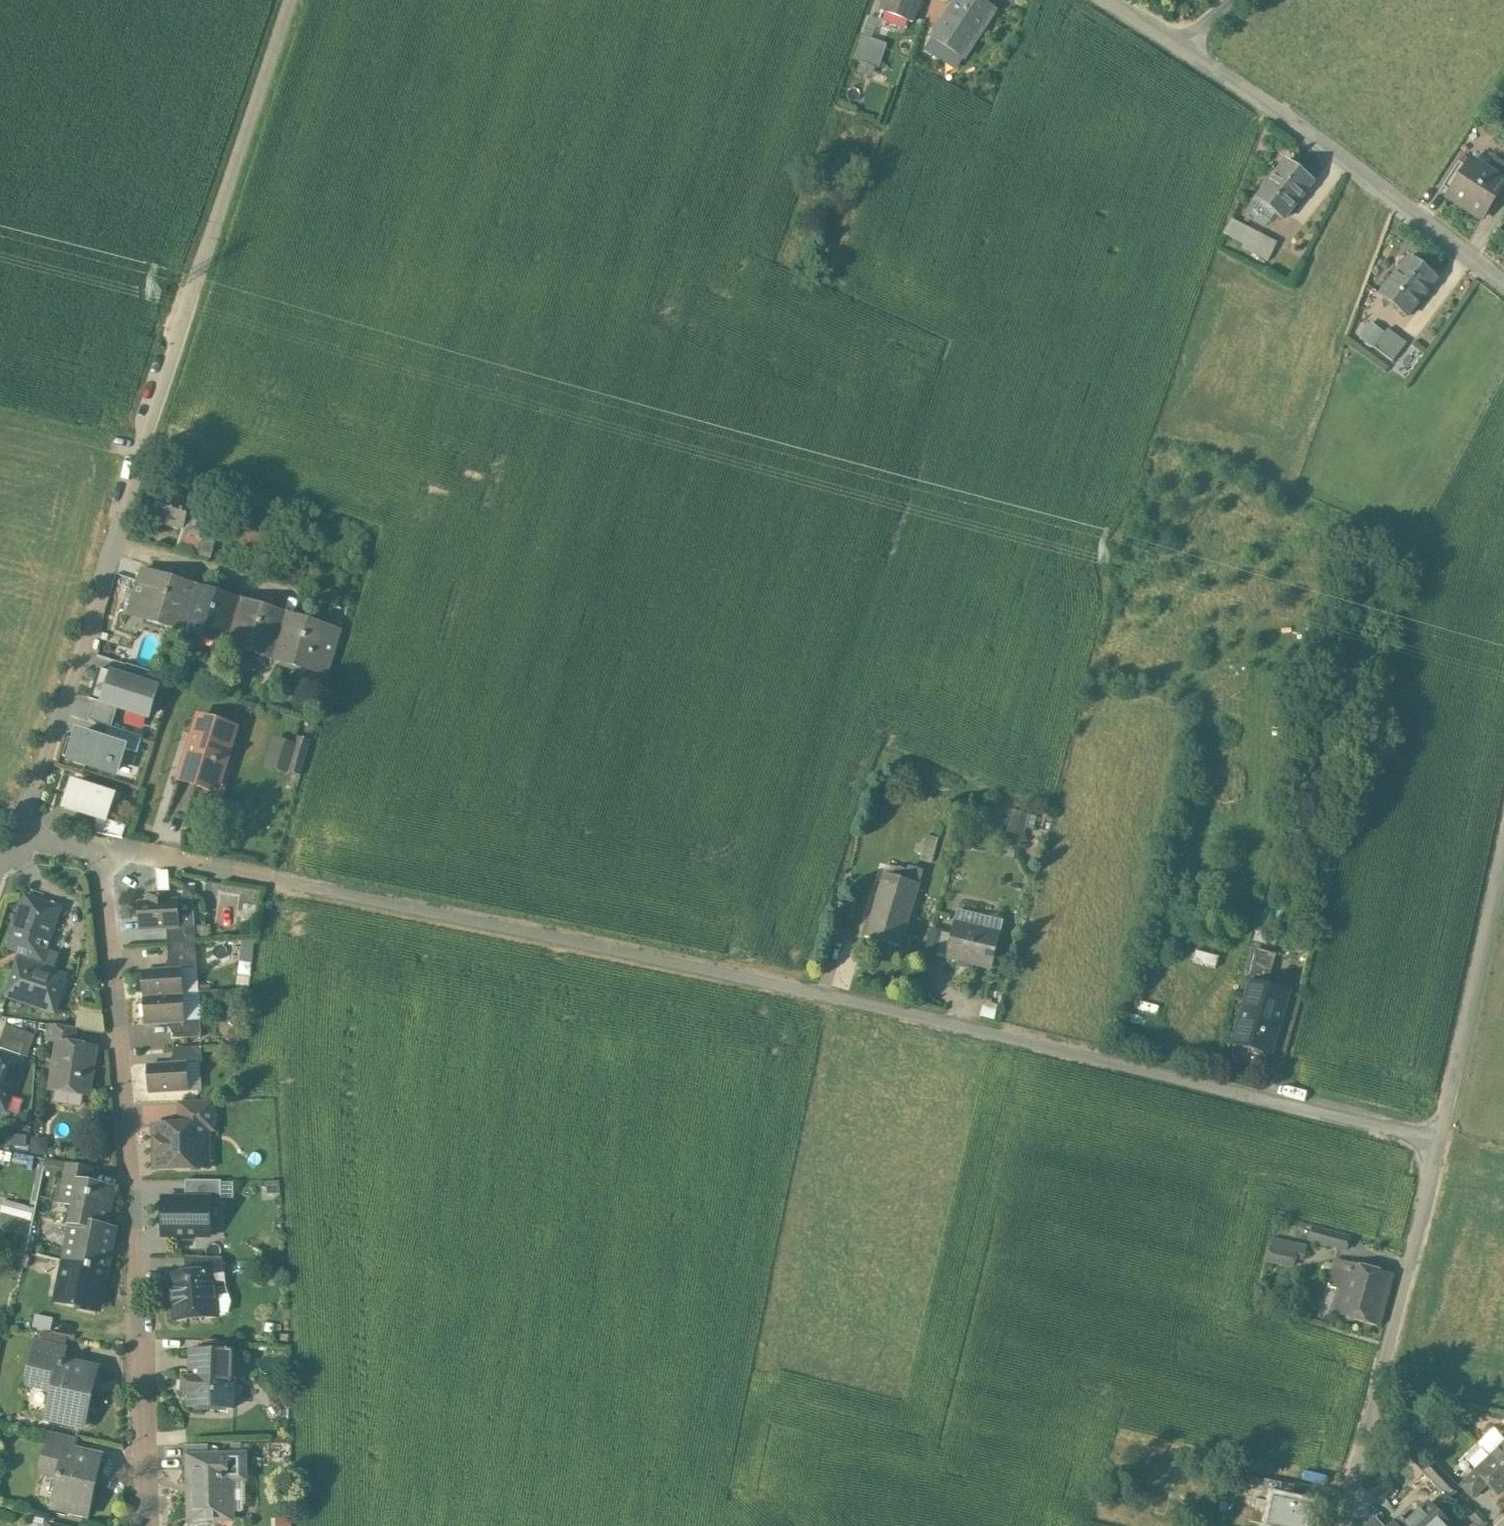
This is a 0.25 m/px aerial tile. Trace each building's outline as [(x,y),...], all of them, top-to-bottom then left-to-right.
[(881,13),(911,24),(920,0),(885,0),(881,13)] [(969,0),(955,0),(943,20),(975,39),(990,13),(969,0)] [(975,39),(943,20),(931,41),(950,52),(963,59),(975,39)] [(886,47),(859,37),(851,59),(859,62),(876,69),(878,69),(886,47)] [(963,59),(950,52),(940,68),(953,76),(963,59)] [(876,69),(859,62),(855,72),(872,78),(876,69)] [(1459,162),(1443,187),(1452,192),(1468,168),(1459,162)] [(1449,197),(1482,219),(1502,189),(1503,185),(1503,183),(1472,162),(1452,192),(1449,197)] [(1284,165),(1255,202),(1280,222),(1309,185),(1284,165)] [(1250,232),(1229,222),(1222,236),(1242,246),(1243,247),(1250,232)] [(1274,245),(1250,232),(1243,247),(1242,246),(1240,250),(1265,263),(1274,245)] [(1435,281),(1409,260),(1378,299),(1405,319),(1435,281)] [(1404,346),(1385,332),(1371,350),(1390,364),(1404,346)] [(194,503),(163,494),(154,523),(184,532),(185,532),(184,534),(216,544),(221,526),(190,516),(194,503)] [(216,544),(184,534),(185,532),(184,532),(178,552),(210,562),(216,544)] [(187,586),(160,577),(157,586),(149,610),(146,620),(173,628),(186,589),(187,586)] [(157,586),(139,581),(131,604),(149,610),(157,586)] [(205,595),(186,589),(173,628),(192,635),(205,595)] [(233,600),(207,592),(205,595),(192,635),(219,643),(223,632),(230,610),(233,600)] [(278,614),(252,606),(249,616),(242,638),(239,649),(265,657),(268,646),(275,624),(278,614)] [(249,616),(230,610),(223,632),(242,638),(249,616)] [(322,628),(296,620),(293,629),(286,652),(283,663),(308,671),(311,661),(318,638),(322,628)] [(293,629),(275,624),(268,646),(286,652),(293,629)] [(339,644),(318,638),(311,661),(332,668),(339,644)] [(158,688),(99,670),(90,699),(148,718),(158,688)] [(236,729),(199,718),(180,780),(215,791),(223,764),(219,763),(225,745),(231,747),(236,729)] [(143,737),(109,726),(104,741),(124,748),(138,753),(143,737)] [(104,741),(79,734),(71,759),(116,773),(124,748),(104,741)] [(310,741),(295,737),(292,747),(297,748),(289,772),(301,775),(310,741)] [(292,747),(274,741),(267,765),(289,772),(297,748),(292,747)] [(112,797),(74,785),(67,807),(97,817),(105,820),(105,819),(112,797)] [(126,826),(105,819),(105,820),(97,817),(93,832),(123,838),(126,826)] [(939,838),(928,835),(925,844),(936,847),(939,838)] [(925,844),(921,843),(918,853),(922,854),(921,859),(932,862),(936,847),(925,844)] [(907,871),(896,868),(894,876),(883,873),(864,936),(900,947),(922,871),(908,867),(907,871)] [(168,873),(156,873),(158,894),(170,893),(168,873)] [(158,894),(149,894),(149,902),(139,903),(141,930),(167,928),(179,928),(178,901),(170,901),(170,893),(158,894)] [(62,910),(30,899),(18,930),(16,930),(9,950),(28,957),(32,945),(48,951),(62,910)] [(195,926),(179,927),(179,928),(167,928),(168,944),(196,943),(195,926)] [(944,934),(932,931),(927,954),(938,957),(944,934)] [(998,941),(955,931),(948,959),(991,970),(998,941)] [(1280,940),(1257,933),(1252,949),(1254,950),(1275,956),(1280,940)] [(196,943),(168,944),(169,954),(197,952),(196,943)] [(1275,956),(1254,950),(1247,974),(1267,980),(1270,981),(1277,956),(1275,956)] [(197,952),(169,954),(170,970),(182,969),(182,970),(198,969),(197,952)] [(67,979),(18,962),(6,996),(55,1013),(67,979)] [(170,970),(143,972),(145,998),(183,996),(182,970),(182,969),(170,970)] [(1247,974),(1244,985),(1253,987),(1253,985),(1265,988),(1267,980),(1247,974)] [(1265,988),(1253,985),(1253,987),(1237,1046),(1271,1055),(1288,995),(1265,988)] [(183,996),(145,998),(146,1024),(173,1023),(184,1022),(185,1021),(183,996)] [(77,1010),(76,1026),(102,1027),(102,1010),(77,1010)] [(200,1021),(185,1021),(184,1022),(173,1023),(174,1038),(201,1037),(200,1021)] [(76,1028),(52,1025),(50,1041),(59,1042),(74,1044),(76,1028)] [(2,1037),(0,1044),(0,1048),(21,1056),(25,1044),(2,1037)] [(74,1044),(59,1042),(52,1091),(88,1096),(95,1048),(74,1044)] [(202,1047),(174,1048),(175,1064),(187,1063),(187,1064),(203,1063),(202,1047)] [(6,1111),(23,1060),(0,1053),(0,1109),(6,1111)] [(175,1064),(148,1066),(150,1093),(189,1091),(187,1064),(187,1063),(175,1064)] [(214,1101),(180,1101),(181,1125),(206,1125),(206,1126),(214,1126),(214,1101)] [(181,1125),(156,1126),(157,1167),(179,1166),(180,1168),(199,1168),(199,1141),(207,1141),(206,1126),(206,1125),(181,1125)] [(93,1169),(46,1159),(44,1171),(65,1175),(64,1179),(90,1184),(93,1169)] [(94,1184),(93,1184),(92,1185),(90,1184),(64,1179),(59,1203),(78,1207),(75,1222),(70,1221),(70,1223),(75,1224),(67,1262),(73,1264),(106,1270),(114,1230),(105,1228),(113,1189),(111,1189),(111,1187),(109,1187),(109,1188),(94,1184)] [(186,1180),(186,1198),(211,1198),(211,1204),(222,1203),(222,1180),(186,1180)] [(178,1236),(178,1238),(195,1238),(195,1236),(211,1236),(211,1204),(211,1198),(186,1198),(164,1198),(164,1236),(178,1236)] [(33,1209),(5,1201),(2,1213),(31,1220),(33,1209)] [(2,1213),(0,1222),(0,1228),(30,1237),(33,1221),(31,1220),(2,1213)] [(1351,1241),(1316,1231),(1312,1242),(1348,1252),(1351,1241)] [(1298,1256),(1274,1251),(1272,1262),(1296,1267),(1298,1256)] [(223,1260),(186,1259),(188,1274),(213,1272),(213,1274),(224,1273),(223,1260)] [(1353,1266),(1337,1261),(1329,1289),(1346,1293),(1353,1266)] [(106,1270),(73,1264),(69,1284),(63,1282),(59,1300),(98,1308),(106,1270)] [(1392,1276),(1353,1266),(1346,1293),(1340,1316),(1378,1326),(1392,1276)] [(188,1274),(171,1276),(175,1320),(217,1316),(213,1274),(213,1272),(188,1274)] [(50,1328),(52,1317),(34,1313),(31,1324),(50,1328)] [(65,1350),(36,1344),(33,1361),(61,1367),(62,1365),(65,1350)] [(237,1352),(192,1351),(192,1408),(236,1409),(236,1384),(225,1384),(226,1356),(237,1356),(237,1352)] [(96,1372),(62,1365),(61,1367),(33,1361),(28,1385),(54,1391),(49,1419),(85,1426),(96,1372)] [(79,1438),(51,1432),(47,1449),(74,1455),(74,1451),(76,1451),(79,1438)] [(1491,1456),(1503,1469),(1503,1443),(1491,1456)] [(74,1455),(47,1449),(42,1474),(59,1478),(52,1509),(91,1517),(104,1458),(76,1451),(74,1451),(74,1455)] [(1463,1483),(1474,1495),(1488,1482),(1500,1494),(1503,1490),(1503,1469),(1491,1456),(1463,1483)] [(246,1457),(192,1458),(192,1480),(196,1480),(197,1522),(233,1522),(232,1494),(226,1495),(226,1480),(247,1479),(246,1457)] [(1459,1489),(1434,1462),(1424,1472),(1449,1499),(1459,1489)] [(1413,1482),(1421,1490),(1431,1481),(1422,1472),(1413,1482)] [(1294,1487),(1264,1480),(1261,1496),(1273,1499),(1273,1498),(1291,1502),(1294,1487)] [(1273,1498),(1273,1499),(1261,1496),(1260,1500),(1254,1499),(1249,1522),(1266,1525),(1307,1525),(1312,1506),(1291,1502),(1273,1498)] [(1406,1525),(1452,1525),(1432,1503),(1406,1525)]
